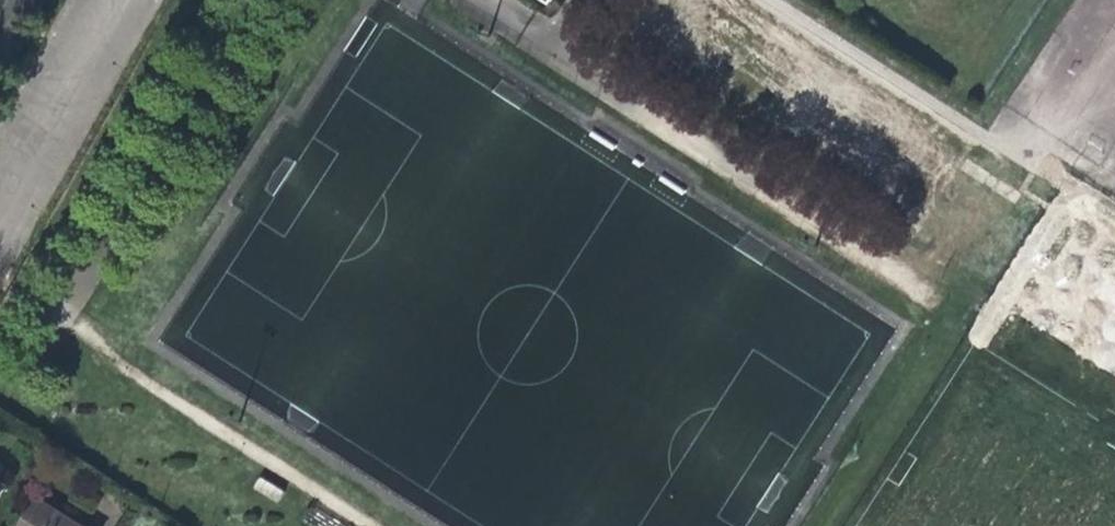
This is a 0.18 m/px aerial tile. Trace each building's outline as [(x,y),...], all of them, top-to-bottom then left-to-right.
[(26,525),(76,525),(41,503),(26,525)]
